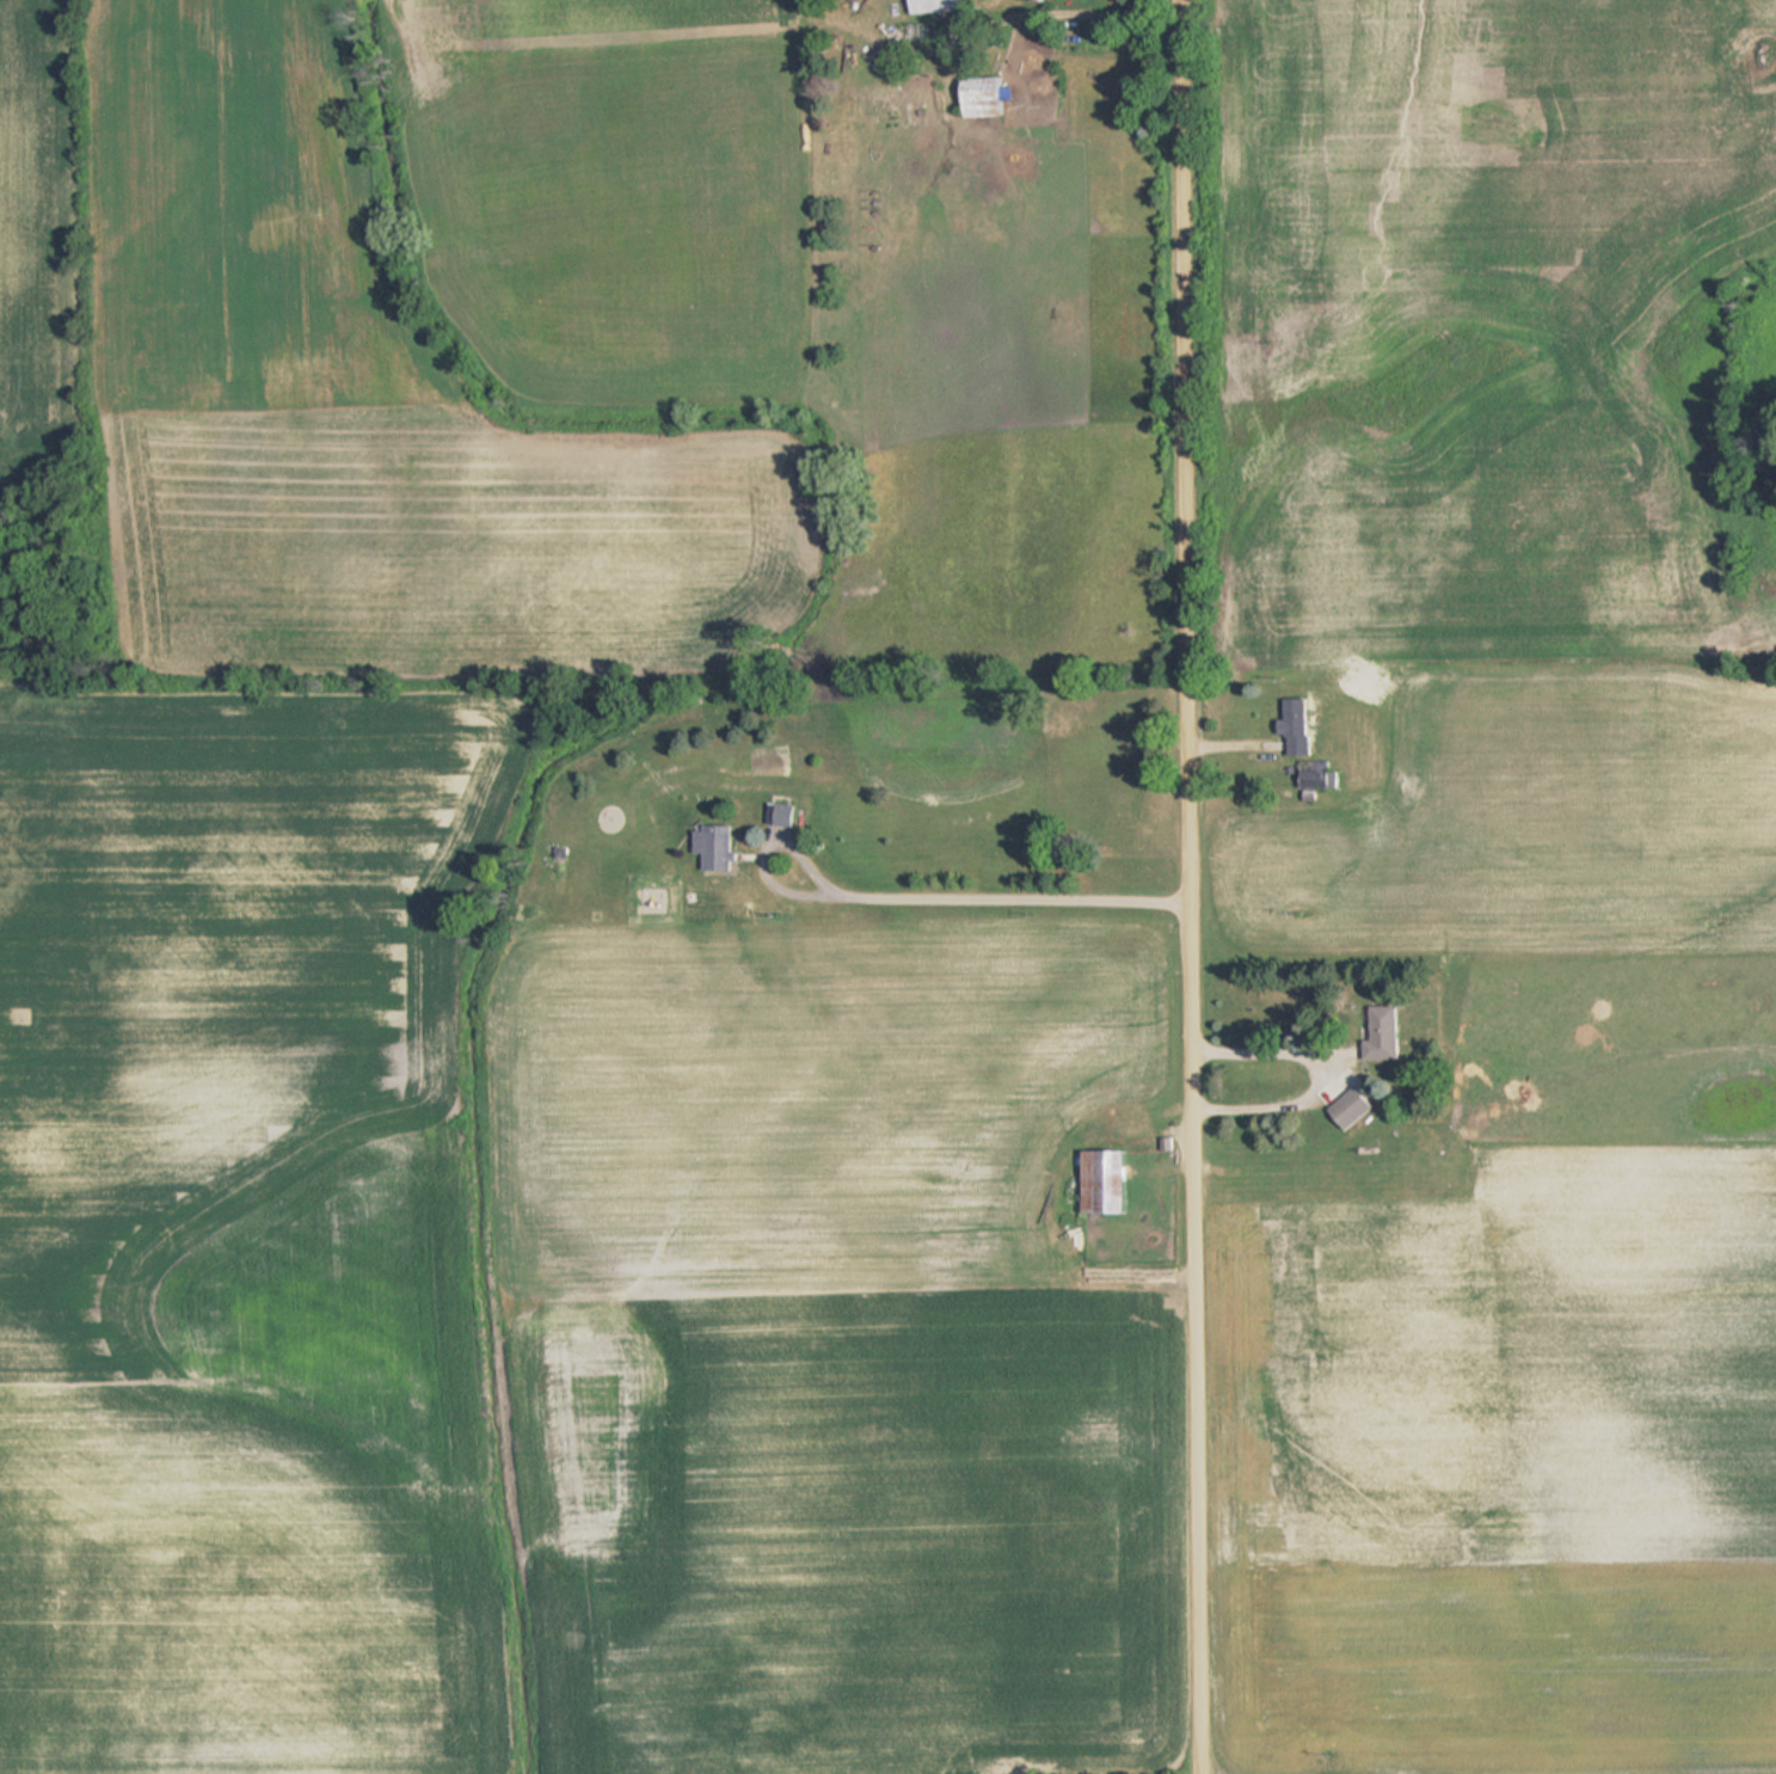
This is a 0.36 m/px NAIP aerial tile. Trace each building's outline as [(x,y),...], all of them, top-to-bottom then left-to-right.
[(914,13),(969,12),(969,0),(914,0),(914,13)] [(967,78),(967,118),(1008,118),(1008,78),(967,78)] [(1288,699),(1290,756),(1317,756),(1316,698),(1288,699)] [(1305,763),(1305,787),(1332,787),(1332,763),(1305,763)] [(735,827),(699,827),(699,854),(707,854),(707,871),(735,871),(735,827)] [(1367,1041),(1367,1060),(1401,1060),(1401,1006),(1373,1006),(1373,1041),(1367,1041)] [(1347,1129),(1376,1110),(1362,1087),(1332,1106),(1347,1129)] [(1087,1215),(1132,1215),(1132,1150),(1087,1150),(1087,1215)]
